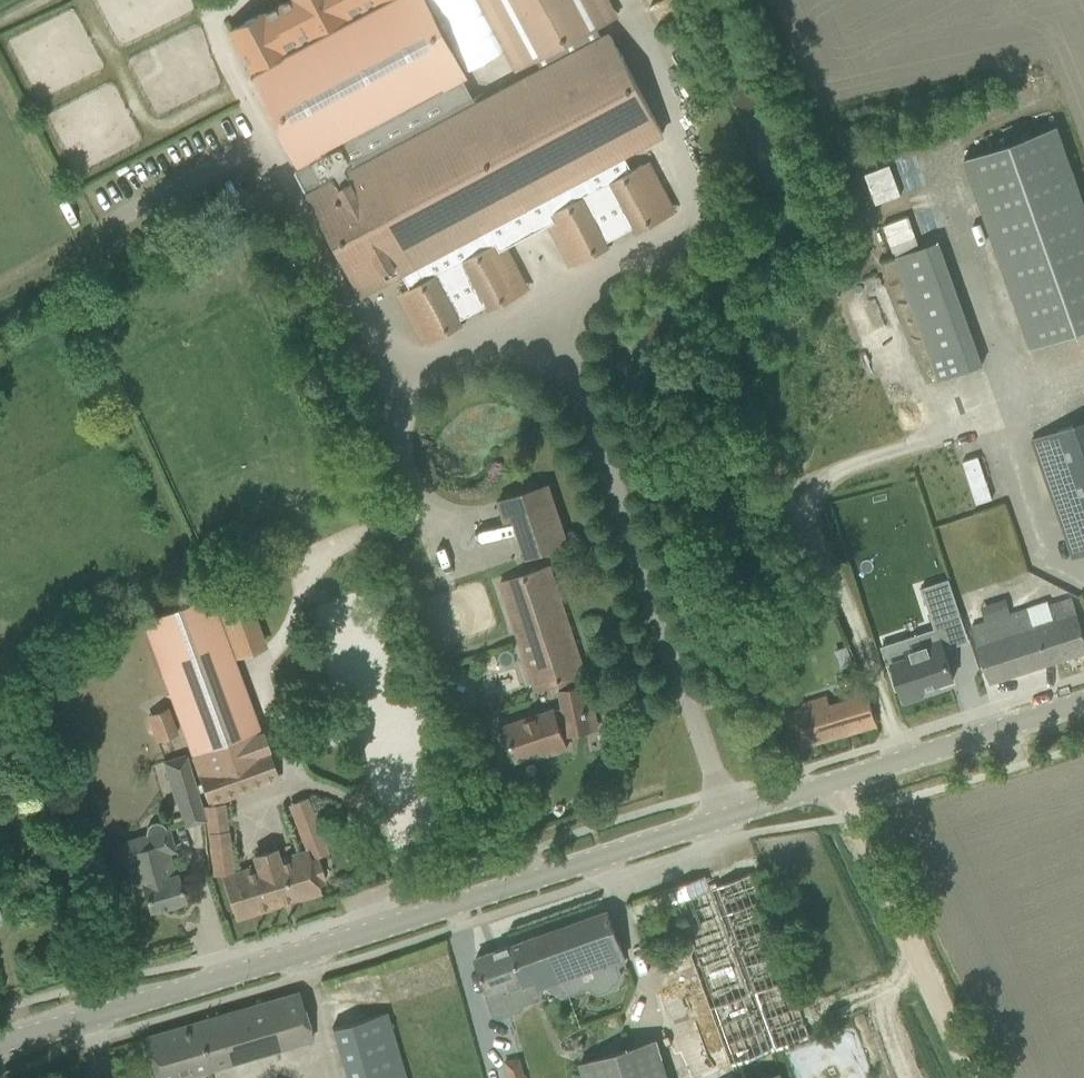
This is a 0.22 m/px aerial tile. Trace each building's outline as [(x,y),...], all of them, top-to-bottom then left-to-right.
[(377,0),(292,0),(262,16),(261,13),(228,30),(248,68),(377,0)] [(253,77),(287,141),(299,163),(302,162),(305,168),(299,171),(307,187),(313,184),(316,190),(476,105),(461,77),(466,75),(426,0),(397,0),(365,17),(253,77)] [(601,0),(486,0),(521,66),(536,58),(542,69),(603,38),(596,26),(611,18),(601,0)] [(607,241),(634,226),(636,230),(669,213),(643,164),(632,170),(624,154),(663,133),(610,34),(603,38),(542,69),(476,105),(316,190),(314,191),(367,291),(402,272),(410,288),(404,291),(430,340),(462,323),(460,319),(488,304),(490,308),(522,291),(500,250),(554,221),(576,262),(609,245),(607,241)] [(1056,126),(964,159),(1031,348),(1083,329),(1083,204),(1056,126)] [(896,173),(868,182),(875,203),(902,194),(896,173)] [(982,365),(973,338),(929,354),(938,381),(982,365)] [(1032,440),(1073,558),(1083,554),(1083,421),(1032,440)] [(978,456),(963,461),(977,504),(992,499),(978,456)] [(549,484),(498,501),(505,522),(513,519),(556,505),(549,484)] [(565,679),(585,673),(550,567),(499,584),(535,690),(555,683),(547,686),(555,683),(565,679)] [(949,579),(921,588),(933,624),(961,615),(949,579)] [(210,595),(140,620),(205,799),(275,773),(234,659),(213,601),(210,595)] [(1049,601),(972,626),(983,661),(990,682),(1083,651),(1083,634),(1082,628),(1072,598),(1050,605),(1049,601)] [(907,657),(887,664),(896,690),(901,689),(905,701),(924,695),(922,688),(954,678),(939,633),(925,638),(927,643),(905,651),(907,657)] [(835,650),(842,666),(854,661),(847,644),(835,650)] [(547,755),(567,749),(558,721),(566,718),(567,727),(589,723),(580,687),(568,690),(564,680),(555,683),(561,691),(560,691),(564,708),(554,711),(554,709),(505,725),(517,761),(546,751),(547,755)] [(793,726),(800,747),(877,724),(871,703),(864,683),(852,686),(856,697),(830,705),(827,696),(788,708),(793,726)] [(154,713),(163,738),(176,733),(167,708),(154,713)] [(161,763),(173,803),(178,801),(185,825),(202,820),(201,810),(202,809),(204,808),(187,755),(161,763)] [(306,798),(291,803),(307,844),(323,838),(306,798)] [(202,809),(212,876),(234,873),(225,805),(202,809)] [(174,850),(167,829),(166,830),(165,827),(161,823),(155,822),(149,823),(147,828),(145,833),(146,835),(131,840),(117,844),(123,866),(129,864),(130,866),(136,888),(142,886),(149,910),(167,905),(168,908),(180,904),(179,901),(184,899),(178,878),(176,873),(173,874),(167,852),(174,850)] [(222,876),(236,919),(319,893),(316,882),(323,879),(318,862),(311,865),(309,859),(305,851),(279,859),(275,847),(250,855),(253,867),(234,873),(222,876)] [(667,889),(674,910),(684,939),(671,944),(676,954),(688,949),(729,1068),(809,1038),(760,898),(752,877),(711,892),(706,875),(667,889)] [(481,956),(476,958),(488,992),(486,997),(493,1014),(498,1016),(521,1009),(523,1003),(528,1001),(530,997),(528,993),(562,980),(582,973),(587,988),(598,994),(611,990),(614,984),(618,982),(622,974),(617,960),(624,958),(615,932),(608,911),(481,956)] [(157,1077),(179,1077),(311,1039),(297,992),(145,1037),(151,1059),(157,1077)] [(386,1012),(331,1028),(346,1077),(405,1077),(386,1012)] [(584,1077),(668,1077),(656,1040),(580,1064),(584,1077)]
